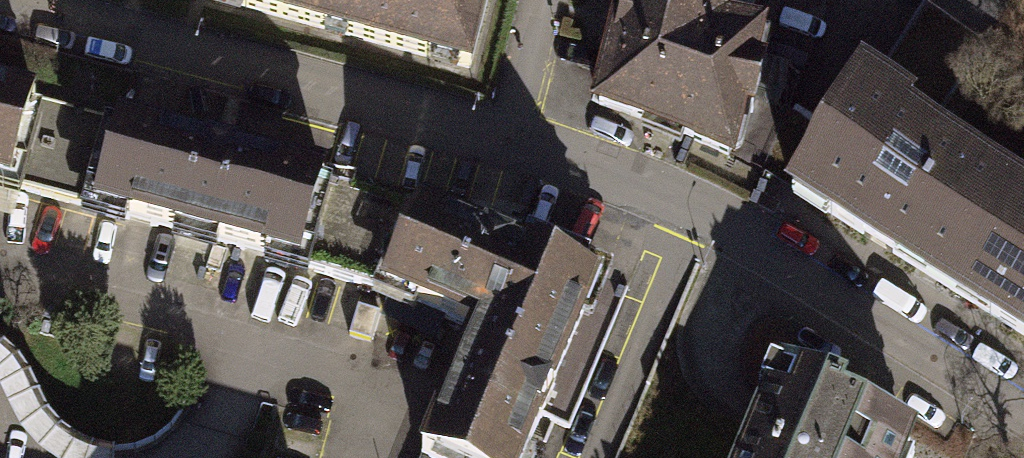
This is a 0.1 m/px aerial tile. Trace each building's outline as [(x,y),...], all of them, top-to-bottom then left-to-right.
[(377,0),(217,0),(366,40),(377,0)] [(487,0),(377,0),(366,40),(469,68),(487,0)] [(759,39),(769,0),(625,0),(624,5),(759,39)] [(927,9),(985,46),(1014,0),(933,0),(927,9)] [(744,98),(759,39),(624,5),(599,105),(664,128),(729,156),(744,98)] [(929,136),(985,46),(927,9),(876,90),(909,111),(904,120),(929,136)] [(792,192),(958,296),(1022,194),(929,136),(904,120),(909,111),(876,90),(861,81),(827,135),(793,190),(792,192)] [(11,187),(36,97),(0,87),(0,184),(11,187)] [(11,187),(53,198),(78,108),(36,97),(11,187)] [(729,156),(761,172),(787,109),(744,98),(729,156)] [(120,120),(78,108),(53,198),(96,210),(120,120)] [(787,109),(761,172),(793,190),(827,135),(787,109)] [(206,143),(120,120),(96,210),(299,265),(323,175),(237,151),(238,148),(207,140),(206,143)] [(324,173),(323,175),(299,265),(298,267),(389,294),(475,330),(477,331),(514,241),(515,239),(485,228),(485,231),(420,204),(324,173)] [(1023,337),(1023,195),(1022,194),(958,296),(1023,337)] [(422,457),(523,457),(540,416),(542,417),(555,386),(553,385),(598,275),(514,241),(477,331),(475,330),(422,457)] [(907,437),(873,423),(875,417),(841,403),(843,397),(827,391),(828,388),(799,376),(789,399),(776,394),(749,457),(898,457),(907,437)]
